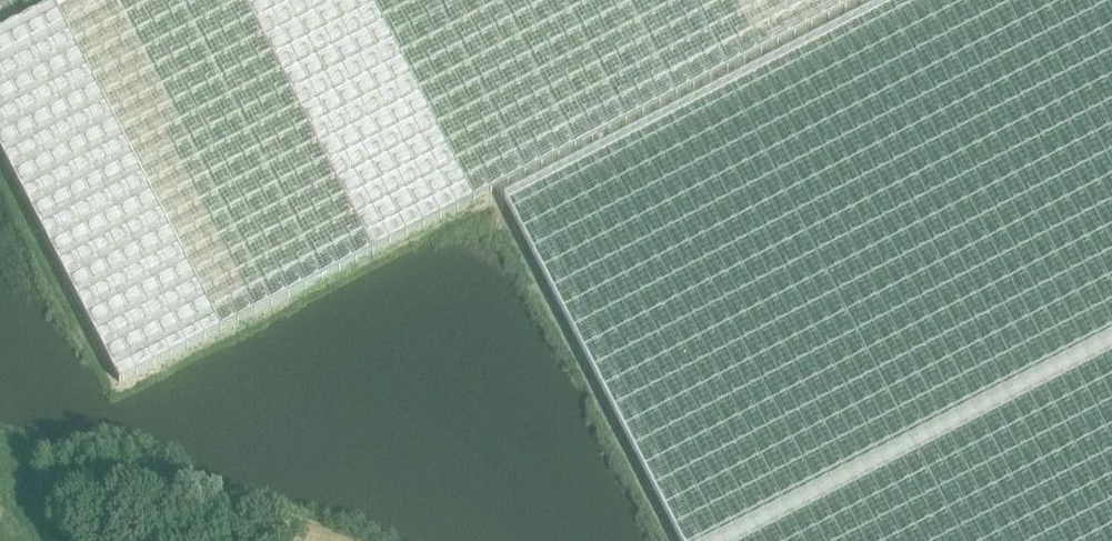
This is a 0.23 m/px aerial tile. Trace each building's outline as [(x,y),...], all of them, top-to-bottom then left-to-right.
[(0,33),(0,151),(119,383),(865,0),(64,0),(0,33)] [(503,197),(680,540),(1111,540),(1111,0),(888,0),(551,172),(503,197)]
